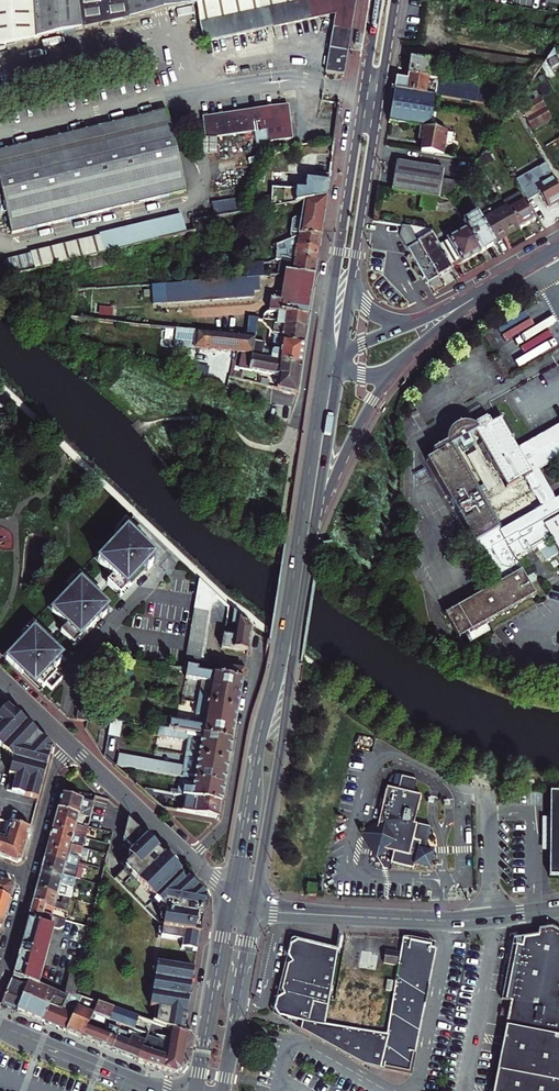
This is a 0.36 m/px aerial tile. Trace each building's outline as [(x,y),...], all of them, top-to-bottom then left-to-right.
[(199,3),(208,43),(339,14),(337,28),(332,27),(325,72),(344,75),(349,39),(356,0),(217,0),(212,1),(212,0),(0,0),(0,46),(199,3)] [(558,65),(558,59),(554,50),(547,61),(552,69),(558,65)] [(460,51),(459,56),(457,67),(465,68),(467,52),(460,51)] [(465,68),(473,70),(475,54),(467,52),(465,68)] [(439,53),(437,64),(447,66),(457,67),(459,56),(439,53)] [(473,70),(481,71),(484,55),(475,54),(473,70)] [(481,71),(489,72),(492,57),(484,55),(481,71)] [(492,57),(489,72),(498,74),(500,58),(492,57)] [(500,58),(498,74),(506,75),(508,59),(500,58)] [(508,59),(506,75),(515,76),(517,61),(508,59)] [(408,74),(428,78),(430,70),(446,72),(447,66),(437,64),(411,60),(408,74)] [(515,76),(522,78),(525,62),(517,61),(515,76)] [(522,78),(529,79),(532,63),(525,62),(522,78)] [(534,80),(542,68),(544,65),(538,64),(532,63),(529,79),(534,80)] [(397,78),(395,89),(436,96),(495,105),(497,90),(428,78),(408,74),(407,80),(397,78)] [(531,83),(524,94),(518,103),(521,109),(536,100),(535,98),(538,96),(531,83)] [(422,127),(431,128),(436,96),(395,89),(390,121),(422,127)] [(536,100),(521,109),(532,128),(549,119),(550,117),(538,96),(535,98),(536,100)] [(293,140),(289,107),(270,107),(203,118),(206,139),(256,132),(259,148),(271,146),(270,143),(293,140)] [(4,207),(10,232),(185,190),(165,109),(0,149),(0,191),(1,193),(0,193),(0,208),(4,207)] [(445,155),(448,131),(431,128),(422,127),(420,140),(425,140),(423,152),(445,155)] [(425,196),(441,198),(445,169),(397,162),(392,191),(425,196)] [(316,163),(314,173),(330,175),(331,165),(316,163)] [(546,164),(538,168),(546,181),(537,186),(534,182),(529,185),(524,175),(516,180),(528,201),(540,194),(548,207),(558,201),(558,187),(546,164)] [(269,207),(304,201),(327,197),(330,175),(314,173),(313,180),(305,179),(304,190),(271,187),(270,197),(269,207)] [(262,198),(262,209),(269,207),(270,197),(262,198)] [(293,236),(299,236),(321,235),(327,197),(304,201),(302,218),(297,217),(292,220),(290,233),(293,236)] [(521,198),(506,206),(520,230),(536,221),(525,202),(524,203),(521,198)] [(211,205),(213,217),(242,212),(243,212),(241,200),(211,205)] [(504,202),(479,216),(495,244),(520,230),(506,206),(504,202)] [(463,223),(480,253),(495,245),(495,244),(479,216),(478,215),(463,223)] [(2,261),(6,277),(177,235),(172,217),(153,222),(154,224),(2,261)] [(449,243),(440,248),(452,269),(480,253),(463,223),(444,234),(449,243)] [(402,236),(412,254),(428,283),(452,269),(440,248),(429,230),(404,225),(402,236)] [(298,245),(319,248),(321,235),(299,236),(298,245)] [(293,236),(292,237),(291,246),(298,245),(299,236),(293,236)] [(296,258),(317,261),(319,248),(298,245),(291,246),(287,246),(288,255),(296,258)] [(288,255),(287,246),(276,247),(275,254),(288,255)] [(296,258),(294,264),(293,272),(315,275),(317,261),(296,258)] [(263,275),(268,274),(281,274),(281,270),(282,263),(283,260),(280,260),(273,259),(271,261),(263,262),(263,275)] [(261,275),(263,275),(263,262),(245,263),(246,276),(261,275)] [(288,271),(293,272),(294,264),(282,263),(281,270),(288,271)] [(278,311),(309,315),(315,275),(293,272),(288,271),(285,292),(276,292),(275,299),(271,299),(269,309),(278,311)] [(172,282),(151,284),(152,303),(174,301),(204,299),(216,298),(255,294),(254,289),(262,288),(261,275),(246,276),(172,282)] [(276,325),(306,330),(309,315),(278,311),(277,320),(276,325)] [(255,338),(257,325),(257,322),(258,318),(247,316),(244,337),(255,338)] [(263,323),(271,336),(273,325),(263,323)] [(283,338),(282,341),(304,345),(306,330),(276,325),(273,325),(271,336),(283,338)] [(173,345),(236,354),(238,336),(174,330),(173,345)] [(297,393),(301,366),(252,358),(255,338),(244,337),(238,336),(236,354),(241,355),(239,370),(278,376),(277,388),(285,390),(296,393),(297,393)] [(267,340),(255,338),(252,358),(301,366),(304,345),(282,341),(281,351),(274,350),(273,350),(272,351),(272,352),(271,352),(266,352),(267,340)] [(204,368),(183,363),(179,378),(201,383),(204,368)] [(455,449),(457,450),(458,451),(460,451),(462,451),(464,449),(465,447),(465,445),(464,443),(463,441),(469,437),(500,493),(518,483),(525,495),(539,487),(533,475),(558,460),(558,424),(510,452),(493,423),(483,429),(480,424),(466,432),(465,430),(464,429),(462,428),(460,428),(457,427),(454,427),(450,429),(448,431),(446,433),(445,437),(445,440),(446,444),(426,454),(429,459),(420,464),(491,589),(453,611),(467,636),(525,603),(479,522),(487,517),(449,449),(454,446),(455,449)] [(539,487),(525,495),(534,511),(496,533),(487,517),(479,522),(525,603),(531,600),(510,564),(546,544),(558,567),(558,497),(549,503),(539,487)] [(120,599),(122,601),(134,588),(132,585),(147,570),(150,570),(155,564),(149,559),(152,556),(133,538),(136,536),(125,526),(95,559),(114,577),(108,584),(120,596),(120,599)] [(74,647),(76,649),(89,636),(86,633),(101,618),(105,619),(109,613),(103,607),(106,604),(87,587),(90,585),(79,574),(49,607),(68,626),(62,632),(74,645),(74,647)] [(227,620),(229,608),(216,596),(211,601),(212,605),(227,620)] [(195,608),(186,658),(200,660),(209,611),(195,608)] [(222,647),(248,652),(252,630),(234,613),(232,626),(237,627),(235,636),(224,634),(222,647)] [(8,659),(24,674),(26,671),(43,686),(45,683),(51,689),(61,678),(50,667),(53,665),(56,666),(60,661),(63,662),(67,659),(43,635),(44,633),(34,624),(22,635),(26,640),(8,659)] [(218,670),(217,675),(243,680),(245,671),(218,666),(218,670)] [(243,680),(217,675),(211,674),(198,672),(198,668),(188,667),(187,671),(186,678),(212,682),(211,692),(201,690),(199,704),(238,710),(239,705),(243,680)] [(238,710),(199,704),(197,716),(206,717),(205,726),(171,720),(170,730),(233,740),(238,710)] [(52,747),(9,706),(0,715),(0,723),(2,725),(0,727),(0,749),(13,760),(7,791),(38,800),(52,747)] [(90,710),(79,707),(77,720),(88,722),(90,710)] [(189,740),(187,755),(229,763),(233,740),(170,730),(159,728),(158,736),(185,741),(186,739),(189,740)] [(229,763),(187,755),(184,767),(120,755),(118,765),(181,777),(225,786),(229,763)] [(225,786),(181,777),(178,790),(171,789),(171,793),(185,796),(222,803),(225,786)] [(380,788),(383,800),(385,794),(384,793),(386,786),(395,789),(392,784),(380,788)] [(415,824),(413,824),(421,796),(395,789),(386,786),(384,793),(385,794),(383,800),(377,822),(376,823),(373,832),(374,832),(370,845),(387,850),(391,851),(387,863),(410,869),(411,866),(426,870),(431,854),(416,850),(418,842),(411,840),(415,824)] [(550,791),(549,821),(542,821),(542,853),(549,853),(549,878),(549,879),(558,879),(558,791),(550,791)] [(83,816),(90,818),(95,796),(84,793),(82,800),(62,794),(58,810),(80,816),(83,816)] [(222,803),(185,796),(182,811),(200,814),(213,817),(219,818),(222,803)] [(80,816),(58,810),(55,819),(77,825),(80,816)] [(77,825),(55,819),(53,830),(75,835),(77,825)] [(206,899),(128,820),(123,840),(125,843),(123,845),(130,854),(121,863),(126,868),(115,879),(158,923),(164,924),(162,938),(182,941),(182,949),(196,952),(206,899)] [(377,822),(359,831),(373,858),(387,850),(370,845),(374,832),(373,832),(376,823),(377,822)] [(6,834),(27,841),(30,829),(10,823),(7,833),(6,834)] [(77,825),(75,835),(78,836),(80,829),(83,830),(84,827),(77,825)] [(78,836),(85,838),(88,828),(84,827),(83,830),(80,829),(78,836)] [(53,830),(50,840),(72,846),(75,835),(53,830)] [(27,841),(6,834),(6,837),(5,840),(3,839),(3,838),(0,837),(0,856),(17,862),(21,860),(27,841)] [(50,840),(47,849),(69,855),(72,846),(50,840)] [(72,846),(69,855),(72,856),(74,856),(76,850),(78,851),(79,848),(72,846)] [(47,849),(45,859),(67,865),(69,855),(47,849)] [(72,856),(70,866),(74,867),(75,864),(79,865),(80,858),(74,856),(72,856)] [(67,865),(45,859),(42,870),(64,876),(68,877),(75,879),(78,868),(74,867),(70,866),(67,865)] [(42,870),(39,879),(61,885),(64,876),(42,870)] [(0,879),(0,894),(10,898),(13,888),(11,884),(0,879)] [(39,879),(37,889),(59,895),(61,885),(39,879)] [(313,896),(315,885),(306,883),(303,894),(313,896)] [(59,895),(37,889),(33,901),(47,905),(56,907),(59,895)] [(64,897),(65,897),(70,898),(72,892),(69,891),(65,890),(64,897)] [(84,892),(65,970),(70,971),(79,974),(79,972),(82,961),(90,927),(97,895),(84,892)] [(7,911),(10,898),(0,894),(0,908),(7,911)] [(65,906),(69,907),(70,898),(65,897),(62,905),(65,906)] [(44,913),(47,905),(33,901),(28,920),(30,920),(54,928),(63,930),(66,918),(44,913)] [(28,920),(13,976),(29,983),(17,1011),(34,1018),(42,1022),(49,1005),(61,1010),(65,999),(67,996),(39,985),(54,928),(30,920),(28,920)] [(506,1022),(558,1032),(558,934),(550,929),(541,930),(539,937),(524,939),(523,947),(514,945),(506,993),(504,1000),(512,1002),(510,1011),(503,1010),(501,1016),(508,1017),(506,1022)] [(391,1034),(416,1039),(434,947),(434,942),(411,939),(403,939),(386,1034),(391,1034)] [(385,1062),(391,1034),(386,1034),(325,1023),(329,1000),(337,952),(290,947),(288,958),(290,963),(286,965),(279,991),(283,998),(277,1002),(275,1011),(281,1019),(305,1023),(317,1026),(316,1031),(369,1058),(385,1062)] [(434,947),(416,1039),(422,1040),(441,949),(434,947)] [(398,953),(384,951),(382,963),(396,965),(398,953)] [(183,1033),(193,969),(157,963),(150,1007),(158,1009),(156,1024),(170,1029),(183,1033)] [(68,994),(74,996),(79,974),(70,971),(65,992),(68,994)] [(17,1011),(29,983),(13,976),(1,1004),(17,1011)] [(49,1005),(42,1022),(66,1032),(77,1007),(78,1005),(65,999),(61,1010),(49,1005)] [(113,1009),(102,1005),(99,1005),(98,1004),(93,1015),(109,1021),(113,1009)] [(77,1007),(66,1032),(82,1039),(87,1027),(91,1020),(92,1017),(78,1011),(80,1008),(77,1007)] [(113,1009),(109,1021),(134,1029),(138,1018),(113,1009)] [(506,1022),(505,1031),(504,1031),(491,1090),(558,1090),(558,1032),(506,1022)] [(317,1026),(305,1023),(303,1031),(367,1065),(384,1069),(385,1062),(369,1058),(316,1031),(317,1026)] [(103,1033),(87,1027),(82,1039),(111,1050),(119,1031),(106,1026),(103,1033)] [(142,1049),(138,1060),(149,1065),(176,1072),(181,1069),(187,1035),(183,1033),(170,1029),(168,1039),(167,1050),(156,1046),(158,1037),(147,1033),(142,1049)] [(119,1031),(111,1050),(117,1052),(134,1059),(138,1047),(141,1039),(119,1031)] [(391,1034),(385,1062),(411,1067),(416,1039),(391,1034)] [(168,1039),(158,1037),(156,1046),(167,1050),(168,1039)] [(411,1067),(385,1062),(384,1069),(415,1076),(422,1040),(416,1039),(411,1067)]
